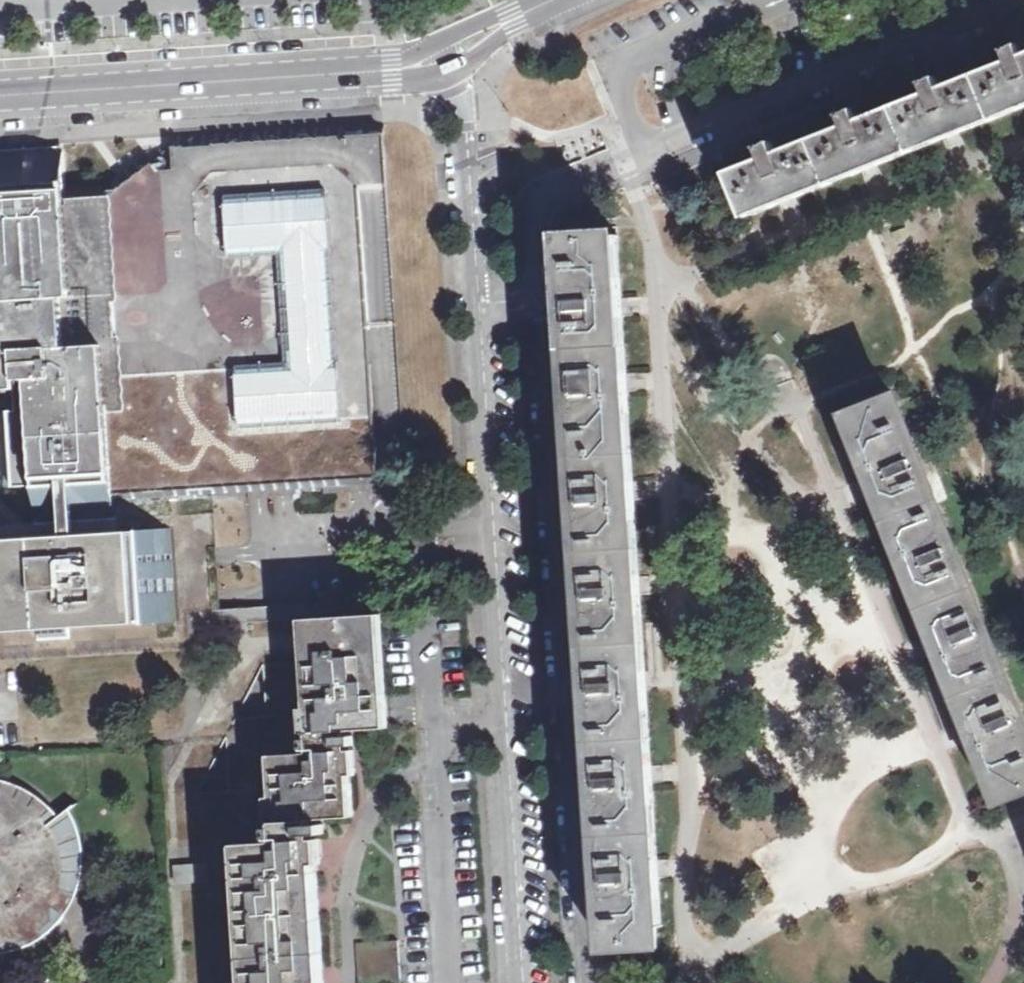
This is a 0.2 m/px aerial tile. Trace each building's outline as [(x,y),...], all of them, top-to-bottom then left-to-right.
[(729,173),(747,218),(789,201),(872,169),(956,138),(1023,109),(1023,57),(1019,45),(1013,49),(1006,50),(1011,62),(941,90),(937,78),(931,81),(924,83),(929,94),(859,122),(855,110),(849,114),(842,115),(847,127),(777,154),(773,143),(766,146),(760,148),(765,159),(729,173)] [(17,387),(18,410),(0,411),(0,488),(37,486),(39,523),(63,522),(64,537),(0,541),(0,633),(38,630),(38,641),(71,638),(70,628),(175,621),(172,555),(172,532),(76,537),(75,521),(116,518),(116,505),(260,497),(284,496),(361,490),(395,487),(406,486),(388,186),(384,123),(172,137),(105,186),(64,190),(61,144),(21,147),(0,148),(0,388),(17,387)] [(590,239),(563,240),(609,951),(659,949),(658,927),(663,927),(623,306),(618,237),(590,239)] [(897,399),(845,420),(872,489),(907,577),(934,646),(995,800),(1023,788),(1023,721),(897,399)] [(381,614),(303,619),(304,637),(308,707),(303,709),(304,733),(310,733),(310,738),(304,738),(305,749),(311,748),(311,753),(271,755),(273,799),(269,799),(270,823),(275,823),(275,829),(270,829),(270,838),(276,837),(276,843),(237,845),(245,982),(323,982),(323,979),(318,910),(316,867),(322,866),(320,849),(320,840),(314,840),(314,834),(324,834),(323,825),(313,826),(312,820),(354,818),(351,776),(356,776),(355,759),(355,751),(349,752),(349,746),(354,745),(353,737),(349,737),(349,731),(388,728),(381,614)] [(2,949),(6,948),(10,948),(14,947),(18,945),(23,943),(27,941),(30,940),(34,938),(38,935),(42,933),(47,929),(49,927),(52,924),(58,918),(60,916),(62,912),(65,908),(68,904),(70,901),(72,897),(73,894),(75,890),(75,887),(76,884),(77,880),(78,875),(79,872),(79,867),(79,861),(79,857),(79,853),(78,849),(77,846),(77,842),(76,839),(75,835),(74,831),(73,828),(72,824),(70,820),(68,817),(65,814),(51,825),(49,822),(47,819),(44,816),(42,814),(39,811),(35,808),(32,805),(29,804),(26,802),(22,800),(18,798),(15,796),(11,795),(7,793),(2,792),(0,791),(0,949),(2,949)] [(366,948),(368,982),(398,982),(396,946),(366,948)]
